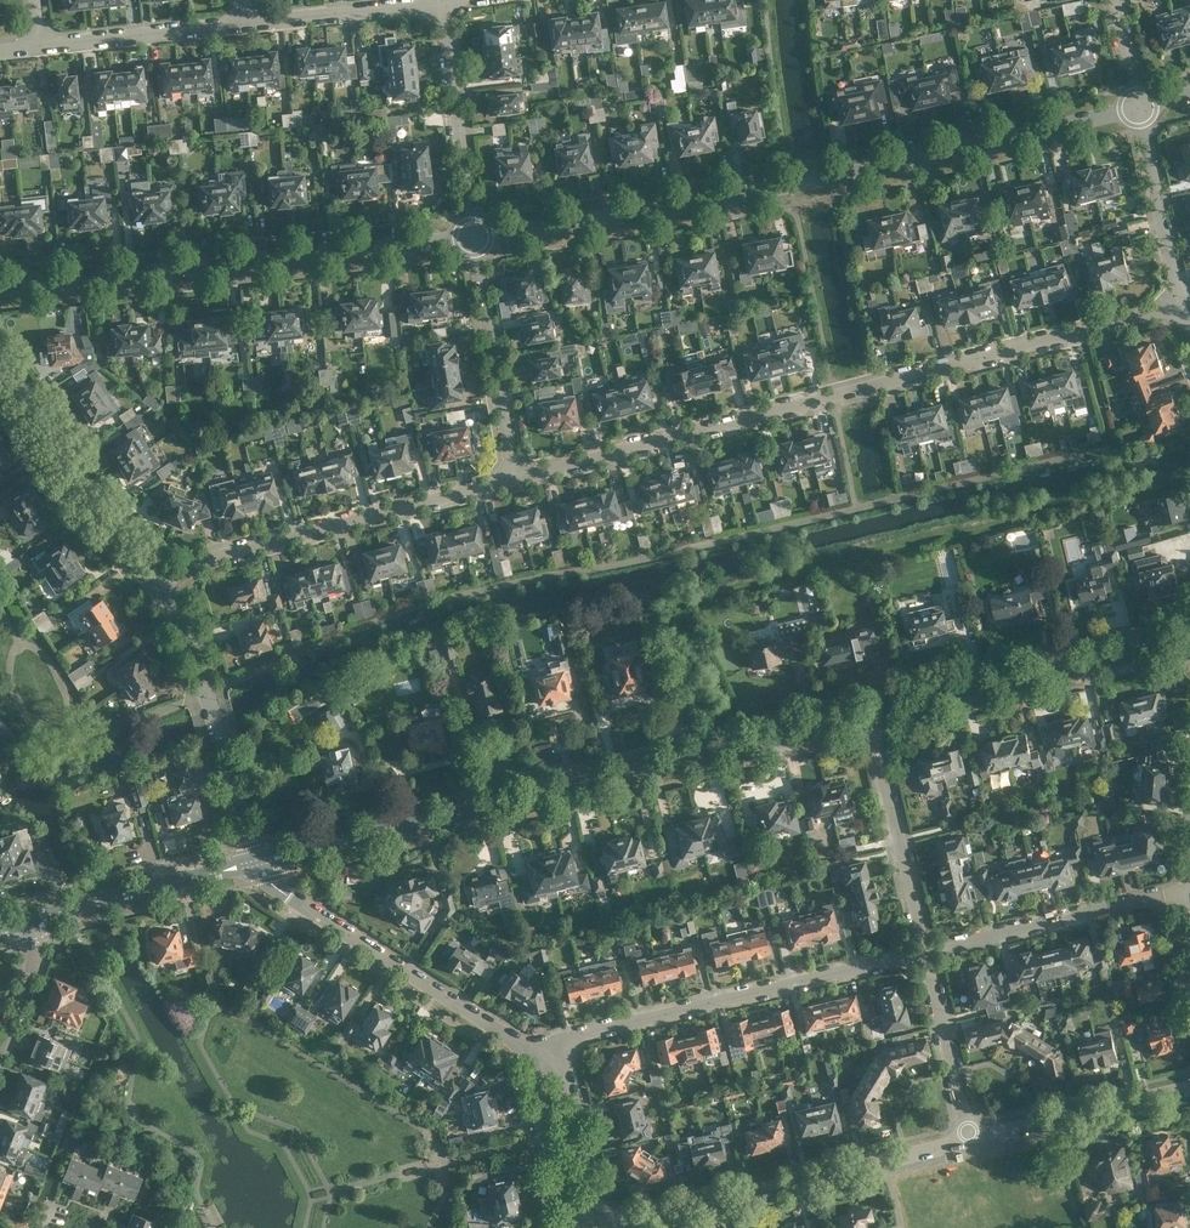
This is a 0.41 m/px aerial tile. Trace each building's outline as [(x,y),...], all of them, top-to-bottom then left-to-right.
[(70,10),(90,8),(89,0),(68,0),(70,10)] [(704,23),(701,0),(686,0),(690,28),(697,27),(696,24),(704,23)] [(716,0),(701,0),(704,23),(719,21),(716,0)] [(719,21),(720,20),(720,23),(721,23),(728,21),(728,19),(734,19),(734,18),(735,18),(735,20),(744,19),(742,3),(739,3),(739,0),(716,0),(719,21)] [(1024,2),(1023,0),(1013,0),(1015,13),(1024,12),(1025,12),(1024,2)] [(1025,12),(1040,9),(1039,0),(1032,0),(1024,2),(1025,12)] [(1087,13),(1084,2),(1064,6),(1067,17),(1087,13)] [(667,30),(664,3),(633,7),(636,30),(636,34),(644,33),(643,29),(659,27),(659,31),(667,30)] [(636,30),(633,7),(617,9),(621,36),(629,35),(629,31),(636,30)] [(955,8),(957,24),(967,23),(965,7),(955,8)] [(1181,44),(1189,42),(1189,15),(1188,7),(1172,11),(1181,44)] [(944,11),(946,26),(955,25),(953,9),(944,11)] [(1041,24),(1038,10),(1028,12),(1031,26),(1041,24)] [(1170,48),(1181,44),(1172,11),(1156,15),(1165,47),(1169,46),(1170,48)] [(601,48),(596,13),(590,14),(590,17),(581,18),(583,34),(585,43),(586,50),(601,48)] [(554,54),(561,53),(560,46),(569,45),(565,18),(549,20),(554,54)] [(583,34),(581,18),(566,20),(565,18),(569,45),(569,49),(577,48),(576,44),(585,43),(583,34)] [(888,38),(885,20),(876,21),(878,39),(888,38)] [(530,36),(539,35),(537,21),(528,22),(530,36)] [(888,24),(890,39),(900,38),(898,23),(888,24)] [(484,45),(514,41),(513,33),(519,32),(518,25),(498,27),(497,25),(484,27),(486,38),(483,39),(484,45)] [(1078,44),(1071,46),(1077,73),(1086,71),(1085,68),(1094,66),(1090,48),(1097,46),(1094,33),(1077,37),(1078,44)] [(396,46),(395,38),(387,39),(388,46),(380,47),(383,67),(384,67),(414,63),(411,42),(400,43),(400,46),(396,46)] [(853,40),(855,50),(861,49),(860,39),(853,40)] [(543,51),(542,40),(535,41),(536,52),(543,51)] [(841,52),(855,50),(853,40),(840,43),(841,52)] [(515,48),(514,41),(484,45),(486,61),(510,58),(509,48),(515,48)] [(1077,73),(1071,46),(1062,48),(1061,42),(1051,44),(1059,75),(1068,72),(1068,75),(1077,73)] [(344,47),(328,49),(330,72),(331,72),(338,71),(339,75),(356,73),(355,64),(346,65),(344,47)] [(749,66),(757,64),(754,48),(746,49),(749,66)] [(308,49),(297,50),(297,53),(296,53),(296,60),(298,60),(299,65),(294,66),(295,76),(307,75),(308,78),(316,77),(315,74),(313,50),(308,51),(308,49)] [(330,72),(328,49),(313,50),(315,74),(323,73),(323,77),(332,76),(331,72),(330,72)] [(1010,58),(1002,60),(1008,88),(1026,84),(1023,71),(1032,69),(1029,56),(1020,58),(1018,51),(1010,52),(1011,56),(1009,56),(1010,58)] [(280,85),(276,52),(269,53),(269,56),(260,57),(263,81),(264,86),(272,85),(272,86),(280,85)] [(359,70),(367,69),(365,53),(357,54),(359,70)] [(1008,88),(1002,60),(1000,54),(991,57),(978,60),(980,68),(976,69),(979,82),(987,80),(990,92),(1008,88)] [(715,55),(708,56),(710,68),(717,67),(715,55)] [(248,83),(245,58),(236,59),(236,57),(229,57),(232,90),(239,89),(248,88),(248,83)] [(264,86),(263,81),(260,57),(245,58),(248,83),(256,82),(256,86),(264,86)] [(517,67),(516,57),(510,58),(486,61),(487,68),(489,68),(491,78),(504,76),(504,75),(520,73),(519,66),(517,67)] [(206,93),(213,92),(210,60),(203,60),(203,63),(193,64),(196,93),(206,92),(206,93)] [(384,71),(386,73),(390,72),(392,82),(416,78),(416,77),(418,77),(417,69),(415,70),(414,63),(384,67),(384,71)] [(693,63),(685,65),(688,91),(702,88),(701,80),(696,81),(693,63)] [(169,67),(169,64),(162,65),(165,97),(172,97),(172,93),(181,92),(181,90),(178,66),(169,67)] [(190,94),(196,93),(193,64),(178,66),(181,90),(190,89),(190,94)] [(554,65),(546,66),(547,72),(548,80),(549,86),(557,85),(554,65)] [(641,78),(648,77),(647,65),(639,66),(641,78)] [(672,94),(685,92),(682,65),(673,66),(674,80),(670,81),(672,94)] [(928,80),(933,105),(952,101),(950,92),(960,90),(955,66),(944,68),(945,71),(936,73),(937,78),(928,80)] [(127,73),(129,98),(138,97),(138,102),(146,101),(142,69),(135,69),(136,72),(127,73)] [(367,69),(359,70),(360,81),(368,80),(367,70),(367,69)] [(110,72),(95,73),(97,97),(94,98),(95,112),(107,110),(106,103),(113,103),(113,104),(114,103),(110,72)] [(129,98),(127,73),(112,75),(111,72),(110,72),(114,103),(120,103),(119,99),(129,98)] [(534,82),(548,80),(547,72),(533,74),(534,82)] [(628,92),(625,73),(615,74),(618,93),(628,92)] [(66,75),(59,75),(61,95),(60,95),(58,94),(55,94),(54,96),(53,96),(55,109),(62,109),(62,112),(83,110),(82,98),(78,98),(76,77),(66,78),(66,75)] [(606,88),(615,86),(614,75),(605,76),(606,88)] [(716,78),(718,91),(726,90),(724,77),(716,78)] [(917,77),(891,82),(894,101),(913,97),(915,108),(933,105),(928,80),(918,82),(917,77)] [(419,100),(416,78),(392,82),(386,82),(387,91),(393,90),(394,97),(407,96),(407,101),(419,100)] [(9,88),(11,108),(28,106),(28,111),(39,110),(37,93),(26,94),(25,84),(23,84),(23,83),(21,80),(18,80),(16,84),(15,84),(15,87),(9,88)] [(549,89),(548,80),(534,82),(536,91),(549,89)] [(867,93),(858,94),(863,120),(880,116),(878,104),(886,102),(883,85),(866,88),(867,93)] [(9,88),(4,88),(4,87),(0,87),(0,114),(3,114),(4,111),(6,111),(6,108),(11,108),(9,88)] [(718,102),(716,89),(708,90),(710,103),(718,102)] [(849,96),(848,90),(830,94),(834,113),(842,111),(845,123),(863,120),(858,94),(849,96)] [(516,102),(522,101),(521,94),(492,97),(493,106),(489,106),(490,115),(517,111),(516,102)] [(266,106),(265,96),(256,97),(257,107),(266,106)] [(656,98),(658,111),(659,117),(668,116),(664,97),(656,98)] [(593,99),(594,104),(595,108),(595,109),(603,107),(601,98),(593,99)] [(650,113),(658,111),(656,98),(648,99),(650,113)] [(350,109),(360,108),(359,99),(349,100),(350,109)] [(336,114),(334,102),(327,102),(328,115),(336,114)] [(734,102),(726,103),(730,126),(737,125),(741,143),(760,140),(759,137),(764,136),(760,114),(737,118),(734,102)] [(199,114),(198,104),(191,105),(192,114),(199,114)] [(595,108),(594,104),(587,105),(590,123),(597,122),(595,108)] [(595,108),(597,122),(606,121),(604,107),(603,107),(595,109),(595,108)] [(378,118),(386,117),(385,108),(368,110),(369,119),(378,118)] [(292,112),(293,127),(302,126),(300,110),(292,111),(292,112)] [(284,128),(293,127),(292,112),(282,113),(284,128)] [(227,116),(229,131),(239,129),(237,115),(227,116)] [(386,117),(387,126),(401,125),(400,115),(386,117)] [(702,127),(692,129),(696,152),(713,149),(711,142),(716,141),(714,132),(716,132),(714,116),(700,118),(702,127)] [(215,132),(225,131),(223,117),(214,118),(215,132)] [(388,130),(387,126),(386,117),(378,118),(380,131),(388,130)] [(535,118),(538,136),(546,135),(543,117),(535,118)] [(531,137),(538,136),(535,118),(528,119),(531,137)] [(90,121),(93,149),(99,148),(104,148),(101,120),(90,121)] [(682,121),(668,124),(670,139),(671,139),(672,147),(679,146),(680,155),(696,152),(692,129),(683,130),(682,121)] [(493,136),(506,134),(504,122),(492,124),(493,136)] [(160,124),(162,139),(172,137),(171,123),(160,124)] [(316,125),(317,139),(325,139),(324,124),(316,125)] [(149,140),(158,139),(156,125),(147,126),(149,140)] [(310,140),(317,139),(316,125),(308,126),(310,140)] [(630,133),(635,163),(647,161),(647,160),(652,159),(651,155),(657,154),(655,147),(658,146),(655,127),(649,128),(648,125),(639,127),(640,132),(630,133)] [(255,131),(248,132),(249,146),(257,145),(255,131)] [(47,150),(57,149),(55,132),(46,133),(47,150)] [(242,147),(249,146),(248,132),(240,133),(242,147)] [(624,165),(635,163),(630,133),(614,136),(607,137),(611,159),(614,158),(614,162),(619,161),(619,164),(623,163),(624,165)] [(83,150),(93,149),(92,136),(82,137),(83,150)] [(570,144),(574,171),(590,168),(586,138),(578,139),(579,142),(570,144)] [(170,155),(179,154),(178,139),(169,141),(170,155)] [(178,139),(179,154),(188,153),(187,139),(178,139)] [(574,171),(570,144),(563,145),(562,141),(554,142),(559,173),(574,171)] [(394,171),(429,167),(427,142),(414,143),(415,147),(412,147),(413,150),(404,150),(406,163),(393,164),(394,171)] [(127,145),(113,147),(115,162),(129,160),(127,145)] [(520,151),(511,152),(515,181),(526,179),(526,178),(531,177),(526,145),(519,146),(520,151)] [(1,148),(2,159),(16,157),(15,146),(1,148)] [(101,163),(115,162),(113,147),(104,148),(99,148),(101,163)] [(515,181),(511,152),(503,153),(502,148),(495,149),(499,182),(504,181),(504,182),(515,181)] [(58,153),(49,154),(50,168),(60,167),(58,153)] [(42,169),(50,168),(49,154),(40,155),(42,169)] [(17,167),(16,157),(2,159),(3,169),(17,167)] [(293,171),(291,161),(285,161),(286,170),(285,170),(286,178),(289,206),(290,206),(290,204),(310,201),(309,191),(305,192),(303,176),(296,177),(296,171),(293,171)] [(394,182),(392,163),(364,167),(365,170),(357,171),(359,196),(359,198),(370,197),(370,195),(377,194),(375,175),(384,174),(385,183),(394,182)] [(357,171),(356,164),(334,166),(335,175),(340,175),(342,188),(338,188),(339,197),(343,197),(343,198),(359,196),(357,171)] [(429,167),(394,171),(395,184),(403,183),(402,178),(407,178),(409,190),(417,189),(417,191),(420,190),(420,193),(432,192),(429,167)] [(1109,168),(1091,173),(1098,200),(1115,195),(1111,179),(1117,177),(1115,168),(1109,169),(1109,168)] [(1098,200),(1091,173),(1090,169),(1079,172),(1080,175),(1072,177),(1075,189),(1071,190),(1075,205),(1098,200)] [(289,206),(286,178),(285,170),(280,171),(278,171),(278,172),(277,173),(277,174),(277,176),(269,177),(272,205),(279,205),(279,208),(289,206)] [(227,185),(219,186),(222,214),(232,213),(232,210),(238,209),(236,189),(243,189),(242,176),(226,177),(227,185)] [(1024,185),(1030,214),(1039,212),(1040,219),(1050,216),(1046,197),(1049,197),(1048,191),(1044,191),(1042,181),(1024,185)] [(150,189),(153,215),(154,221),(165,220),(165,219),(171,218),(169,196),(174,196),(172,185),(158,186),(158,188),(150,189)] [(1014,225),(1021,223),(1032,221),(1030,214),(1024,185),(1015,188),(1015,190),(1007,192),(1014,225)] [(221,214),(222,214),(219,186),(202,187),(203,202),(199,203),(200,213),(221,211),(221,214)] [(153,215),(151,193),(143,194),(143,191),(133,192),(136,222),(143,221),(143,222),(154,221),(153,215)] [(94,195),(86,196),(86,201),(89,228),(100,227),(100,226),(107,225),(105,207),(111,206),(110,195),(94,196),(94,195)] [(86,201),(78,202),(78,198),(62,200),(63,210),(69,209),(71,229),(79,228),(79,229),(89,228),(86,201)] [(960,200),(966,228),(967,235),(994,229),(988,204),(980,206),(978,199),(969,201),(968,198),(960,200)] [(944,240),(949,239),(959,237),(957,230),(966,228),(960,200),(950,202),(951,205),(942,207),(947,230),(942,231),(944,240)] [(22,208),(25,235),(36,234),(36,233),(43,232),(41,214),(46,213),(45,202),(30,204),(30,207),(22,208)] [(14,205),(0,207),(0,228),(7,228),(8,235),(14,235),(14,236),(25,235),(22,208),(14,208),(14,205)] [(1063,213),(1069,239),(1073,237),(1078,236),(1073,211),(1063,213)] [(887,217),(893,245),(902,243),(902,245),(904,244),(904,246),(913,244),(912,241),(928,237),(925,224),(913,226),(910,212),(887,217)] [(886,246),(893,245),(887,217),(869,221),(873,235),(864,237),(867,250),(876,248),(876,252),(885,250),(884,248),(886,248),(886,246)] [(1116,217),(1102,220),(1104,229),(1113,227),(1118,226),(1116,217)] [(1067,238),(1064,224),(1053,226),(1056,240),(1067,238)] [(1127,224),(1118,226),(1113,227),(1114,235),(1129,231),(1127,224)] [(1066,239),(1070,254),(1077,252),(1073,237),(1069,239),(1066,239)] [(770,238),(762,240),(767,269),(777,268),(777,270),(786,268),(785,266),(793,265),(790,250),(782,252),(780,238),(772,240),(770,238)] [(1063,256),(1070,254),(1066,239),(1059,241),(1063,256)] [(767,269),(762,240),(754,241),(752,243),(744,244),(744,245),(746,258),(738,259),(741,274),(749,272),(749,275),(758,273),(757,271),(767,269)] [(1091,292),(1108,287),(1111,286),(1104,260),(1098,241),(1090,244),(1095,262),(1088,264),(1093,282),(1089,283),(1091,292)] [(1104,260),(1111,286),(1121,284),(1120,280),(1126,279),(1125,272),(1130,271),(1128,267),(1127,267),(1121,245),(1111,248),(1114,257),(1104,260)] [(695,251),(700,282),(709,281),(711,289),(720,287),(714,252),(705,253),(705,250),(695,251)] [(700,282),(695,251),(685,253),(685,256),(677,258),(683,293),(692,292),(691,284),(700,282)] [(940,257),(943,271),(953,269),(950,255),(940,257)] [(1005,260),(997,262),(1001,275),(1008,273),(1005,260)] [(626,262),(631,294),(641,293),(642,298),(651,297),(646,263),(637,265),(637,261),(626,262)] [(622,295),(631,294),(626,262),(608,265),(611,289),(608,289),(609,296),(605,297),(607,310),(622,308),(623,306),(622,295)] [(995,263),(987,265),(991,278),(998,276),(995,263)] [(1046,268),(1055,301),(1063,299),(1062,296),(1071,293),(1063,263),(1046,268)] [(1038,306),(1031,279),(1028,268),(1010,273),(1020,307),(1029,305),(1029,308),(1038,306)] [(1038,306),(1055,301),(1046,268),(1029,272),(1031,279),(1038,306)] [(583,298),(590,297),(588,284),(581,285),(579,274),(571,275),(570,272),(563,273),(563,276),(561,277),(565,301),(575,299),(575,303),(583,302),(583,298)] [(923,278),(927,292),(935,290),(931,276),(923,278)] [(533,280),(532,278),(510,281),(512,290),(517,289),(519,304),(543,300),(540,279),(533,280)] [(919,294),(927,292),(923,278),(916,280),(919,294)] [(975,294),(981,320),(990,318),(989,315),(998,313),(990,283),(982,285),(984,291),(975,294)] [(428,292),(431,316),(446,314),(443,290),(428,292)] [(868,292),(871,305),(878,303),(875,290),(868,292)] [(421,317),(431,316),(428,292),(411,294),(413,308),(406,309),(407,322),(419,321),(421,318),(421,317)] [(965,324),(958,298),(949,300),(947,294),(939,296),(947,326),(955,324),(956,327),(965,324)] [(981,320),(975,294),(974,294),(975,296),(959,300),(958,298),(965,324),(973,322),(973,323),(975,324),(979,323),(980,321),(981,320)] [(375,298),(358,300),(362,331),(362,336),(383,333),(384,336),(396,335),(393,311),(377,313),(375,298)] [(728,314),(739,312),(736,298),(726,299),(728,314)] [(770,298),(760,300),(761,308),(771,306),(770,298)] [(362,331),(358,300),(357,300),(357,302),(341,304),(341,306),(335,306),(336,316),(342,315),(344,330),(353,329),(354,332),(362,331)] [(805,301),(793,304),(795,313),(807,310),(805,301)] [(787,324),(796,322),(792,305),(783,308),(787,324)] [(906,340),(899,313),(892,315),(890,306),(879,308),(885,331),(883,331),(884,335),(890,333),(891,340),(897,338),(898,342),(906,340)] [(899,313),(906,340),(929,334),(927,325),(922,327),(917,308),(899,313)] [(300,309),(283,310),(286,344),(287,351),(292,351),(291,344),(293,344),(293,337),(303,336),(302,333),(309,332),(306,310),(300,311),(300,309)] [(668,310),(671,325),(680,323),(677,309),(668,310)] [(286,344),(283,310),(265,312),(265,314),(259,315),(260,326),(254,326),(255,339),(268,338),(268,339),(277,338),(278,346),(281,346),(281,352),(287,351),(286,344)] [(662,326),(671,325),(668,310),(659,312),(662,326)] [(550,327),(554,327),(553,319),(549,320),(548,313),(535,316),(536,323),(525,325),(526,332),(523,333),(525,340),(528,339),(528,341),(552,337),(550,327)] [(725,316),(730,335),(739,334),(734,314),(725,316)] [(223,317),(206,319),(209,346),(210,358),(218,357),(217,351),(226,350),(226,343),(236,342),(235,328),(231,329),(230,319),(224,319),(223,317)] [(184,334),(176,335),(178,356),(193,355),(192,348),(209,346),(206,319),(189,321),(189,323),(183,323),(184,334)] [(600,323),(603,337),(612,336),(610,321),(600,323)] [(131,357),(132,357),(129,325),(118,326),(119,329),(112,329),(113,342),(107,342),(109,355),(131,353),(131,357)] [(129,325),(132,357),(140,356),(140,352),(149,351),(149,355),(162,354),(160,335),(154,336),(153,326),(147,327),(147,326),(130,328),(130,325),(129,325)] [(432,336),(445,335),(444,327),(431,329),(432,336)] [(60,334),(48,336),(48,337),(44,338),(45,344),(49,344),(49,351),(51,351),(52,365),(73,364),(73,361),(75,358),(79,365),(87,364),(87,366),(93,362),(94,361),(92,347),(85,347),(85,348),(77,349),(70,340),(69,340),(68,334),(66,334),(66,330),(60,331),(60,334)] [(648,344),(644,330),(636,331),(639,346),(648,344)] [(411,340),(410,331),(402,332),(403,341),(411,340)] [(790,344),(780,346),(786,371),(804,367),(797,339),(789,341),(790,344)] [(416,340),(403,342),(404,350),(417,348),(416,340)] [(574,344),(575,352),(576,352),(576,357),(584,356),(582,341),(574,343),(574,344)] [(1135,349),(1132,342),(1118,347),(1124,362),(1129,360),(1133,369),(1159,359),(1155,348),(1156,348),(1154,342),(1135,349)] [(441,343),(420,346),(422,358),(429,357),(431,367),(455,363),(456,363),(454,352),(453,352),(452,346),(442,347),(441,343)] [(549,358),(531,361),(532,369),(530,371),(531,376),(533,377),(534,379),(559,375),(557,367),(560,367),(559,364),(561,364),(560,355),(575,353),(575,352),(574,344),(559,346),(559,350),(548,352),(549,358)] [(780,346),(763,351),(770,375),(786,371),(780,346)] [(697,359),(704,357),(702,349),(695,351),(697,359)] [(770,375),(763,351),(754,353),(753,350),(745,352),(752,380),(770,375)] [(1105,355),(1108,367),(1116,365),(1113,353),(1105,355)] [(706,367),(712,390),(717,389),(719,390),(724,389),(725,386),(731,385),(727,370),(734,369),(731,356),(724,357),(724,360),(706,364),(706,367)] [(1159,359),(1133,369),(1136,376),(1131,378),(1137,394),(1150,389),(1147,381),(1165,375),(1159,359)] [(93,362),(87,366),(85,368),(86,369),(90,375),(100,369),(101,368),(93,362)] [(456,369),(455,363),(431,367),(434,385),(458,381),(456,369)] [(618,377),(625,375),(623,365),(615,367),(618,377)] [(694,395),(712,390),(706,367),(688,372),(694,395)] [(327,370),(329,386),(337,385),(335,369),(327,370)] [(687,372),(686,369),(669,374),(669,372),(661,374),(664,387),(671,385),(675,400),(683,397),(686,399),(691,398),(692,395),(694,395),(688,372),(687,372)] [(321,387),(329,386),(327,370),(319,371),(321,387)] [(1058,375),(1064,398),(1065,400),(1066,405),(1074,403),(1075,409),(1087,406),(1080,380),(1077,381),(1074,372),(1069,373),(1069,372),(1058,375)] [(1052,415),(1056,414),(1054,407),(1058,407),(1057,402),(1065,400),(1064,398),(1058,375),(1043,379),(1049,400),(1051,408),(1052,415)] [(251,377),(252,394),(261,393),(259,376),(251,377)] [(579,376),(570,378),(573,393),(582,391),(579,376)] [(244,395),(252,394),(251,377),(242,378),(244,395)] [(83,409),(105,395),(100,388),(102,387),(96,378),(82,387),(83,390),(74,396),(83,409)] [(634,410),(652,405),(644,378),(627,383),(628,386),(634,410)] [(1043,379),(1032,382),(1032,383),(1028,384),(1033,403),(1029,404),(1033,420),(1044,418),(1042,410),(1051,408),(1043,379)] [(458,381),(434,385),(435,395),(429,396),(431,408),(444,406),(443,402),(461,399),(460,392),(461,392),(459,381),(458,381)] [(173,386),(175,402),(184,401),(182,385),(173,386)] [(167,403),(175,402),(173,386),(165,387),(167,403)] [(543,429),(560,426),(556,402),(556,400),(556,393),(555,386),(542,388),(541,389),(534,390),(537,413),(541,415),(541,418),(538,419),(539,428),(543,427),(543,429)] [(634,410),(628,386),(611,390),(617,414),(634,410)] [(601,389),(589,392),(593,410),(597,408),(600,419),(617,414),(611,390),(601,392),(601,389)] [(992,392),(998,415),(1001,424),(1009,422),(1010,427),(1020,424),(1018,416),(1016,417),(1008,389),(1004,390),(1004,389),(992,392)] [(1153,397),(1150,389),(1137,394),(1142,409),(1147,407),(1150,416),(1176,406),(1171,390),(1153,397)] [(977,396),(983,419),(998,415),(992,392),(977,396)] [(105,395),(83,409),(92,423),(101,417),(103,419),(117,410),(112,402),(110,403),(105,395)] [(143,401),(155,411),(161,404),(148,395),(143,401)] [(568,430),(570,428),(571,427),(571,424),(577,423),(573,395),(566,396),(566,397),(564,397),(564,398),(556,400),(556,402),(560,426),(561,429),(562,430),(568,430)] [(964,410),(961,411),(966,431),(985,426),(983,419),(977,396),(966,399),(966,400),(962,401),(964,410)] [(414,409),(415,417),(428,414),(427,406),(414,409)] [(926,409),(932,432),(941,430),(943,436),(949,434),(942,406),(938,407),(937,406),(926,409)] [(1176,406),(1150,416),(1157,435),(1165,432),(1164,430),(1175,426),(1175,425),(1184,422),(1181,415),(1180,416),(1176,406)] [(119,415),(124,423),(136,415),(131,407),(119,415)] [(345,411),(346,413),(348,422),(349,424),(362,421),(359,407),(345,411)] [(405,423),(414,420),(411,407),(402,409),(405,423)] [(919,442),(934,438),(932,432),(926,409),(911,413),(918,436),(917,436),(919,442)] [(448,420),(460,418),(459,411),(446,413),(448,420)] [(138,413),(136,415),(124,423),(129,430),(143,421),(138,413)] [(340,425),(348,422),(346,413),(337,415),(340,425)] [(918,436),(911,413),(901,416),(901,417),(896,418),(903,446),(910,444),(909,439),(917,436),(918,436)] [(300,418),(270,425),(274,439),(276,446),(284,444),(282,435),(303,430),(300,418)] [(274,439),(270,425),(262,426),(266,441),(274,439)] [(1090,443),(1102,440),(1099,426),(1091,428),(1092,431),(1087,433),(1090,443)] [(455,458),(454,455),(451,430),(450,427),(422,431),(425,447),(428,446),(429,452),(435,451),(436,458),(443,457),(443,460),(445,460),(447,461),(452,460),(453,458),(455,458)] [(451,430),(454,455),(471,453),(470,451),(474,450),(473,441),(469,442),(467,427),(451,430)] [(1152,432),(1138,437),(1141,444),(1155,440),(1152,432)] [(121,466),(142,452),(137,445),(139,444),(134,435),(119,444),(121,447),(112,453),(121,466)] [(395,445),(387,447),(395,475),(411,470),(406,450),(413,448),(410,435),(393,439),(395,445)] [(805,439),(812,464),(821,461),(822,465),(830,462),(827,453),(829,453),(826,443),(825,443),(823,437),(817,439),(814,437),(805,439)] [(1059,439),(1062,449),(1068,448),(1065,438),(1059,439)] [(805,466),(812,464),(805,439),(799,441),(798,443),(792,445),(798,468),(799,470),(806,469),(805,466)] [(378,450),(377,446),(376,441),(369,443),(378,479),(395,475),(387,447),(378,450)] [(1033,444),(1036,456),(1044,454),(1041,442),(1033,444)] [(798,468),(792,445),(791,445),(791,443),(783,445),(784,447),(780,448),(779,449),(778,449),(778,450),(777,451),(777,452),(778,456),(773,457),(778,476),(783,475),(784,476),(784,477),(785,477),(786,477),(787,478),(788,477),(789,477),(790,477),(790,476),(791,475),(791,474),(791,473),(790,470),(798,468)] [(1028,457),(1036,456),(1033,444),(1025,445),(1028,457)] [(0,446),(0,465),(2,468),(10,463),(8,460),(9,459),(0,446)] [(200,456),(209,454),(208,446),(198,448),(200,456)] [(307,448),(309,457),(316,455),(314,446),(307,448)] [(149,448),(142,452),(121,466),(130,480),(139,474),(140,476),(149,470),(150,473),(161,466),(149,448)] [(739,459),(745,481),(753,479),(754,482),(762,480),(760,470),(761,470),(758,460),(757,460),(755,454),(749,456),(748,454),(740,456),(741,458),(739,459)] [(329,462),(336,489),(337,488),(337,486),(354,482),(351,470),(349,470),(345,455),(338,457),(339,460),(329,462)] [(177,458),(170,463),(175,469),(181,465),(177,458)] [(302,469),(301,466),(300,459),(292,461),(298,483),(296,484),(299,495),(316,491),(317,493),(318,493),(312,467),(302,469)] [(723,461),(729,486),(738,483),(739,486),(746,484),(745,481),(739,459),(733,460),(731,459),(723,461)] [(975,459),(967,461),(970,472),(978,470),(975,459)] [(336,489),(329,462),(321,464),(320,461),(312,463),(313,466),(312,467),(318,493),(336,489)] [(721,487),(729,486),(723,461),(716,462),(715,465),(708,467),(710,473),(708,473),(711,483),(712,483),(714,492),(722,491),(721,487)] [(967,461),(960,463),(962,473),(970,472),(967,461)] [(156,471),(162,479),(175,470),(175,469),(170,463),(170,462),(156,471)] [(246,472),(253,470),(251,462),(244,463),(246,472)] [(935,472),(937,480),(945,478),(943,470),(935,472)] [(677,504),(678,504),(677,502),(686,499),(686,502),(695,500),(687,472),(679,475),(677,473),(669,475),(677,504)] [(256,481),(263,509),(274,507),(273,504),(279,502),(272,473),(264,475),(265,481),(257,483),(257,481),(256,481)] [(677,504),(669,475),(669,474),(663,475),(663,477),(653,479),(660,506),(668,504),(670,511),(679,508),(678,504),(677,504)] [(911,474),(904,475),(907,487),(914,485),(911,474)] [(800,479),(803,489),(810,487),(807,477),(800,479)] [(651,508),(660,506),(653,479),(646,481),(645,483),(636,486),(643,513),(651,511),(651,508)] [(262,510),(263,509),(256,481),(236,486),(244,514),(244,511),(262,507),(262,510)] [(174,524),(184,498),(187,490),(170,484),(168,488),(168,491),(164,487),(153,494),(162,507),(158,516),(161,516),(161,519),(165,521),(165,523),(171,525),(173,524),(174,524)] [(244,514),(236,486),(236,489),(229,490),(227,484),(218,487),(226,516),(233,514),(233,517),(244,514)] [(16,516),(37,502),(40,500),(33,491),(31,492),(28,487),(3,503),(9,511),(11,509),(16,516)] [(840,487),(832,490),(836,505),(844,503),(840,487)] [(751,501),(748,491),(742,493),(744,503),(751,501)] [(616,505),(613,492),(606,494),(605,492),(596,495),(603,524),(604,524),(604,526),(613,523),(612,522),(620,520),(620,522),(634,518),(630,502),(625,503),(624,503),(616,505)] [(834,504),(830,493),(822,495),(826,507),(834,504)] [(1181,501),(1183,501),(1181,494),(1156,500),(1156,501),(1147,504),(1150,514),(1158,512),(1161,524),(1185,518),(1181,501)] [(596,526),(603,524),(596,495),(597,497),(579,501),(586,526),(595,523),(596,526)] [(778,499),(782,517),(792,514),(787,497),(778,499)] [(184,498),(174,524),(175,527),(180,529),(183,528),(187,529),(188,527),(191,528),(195,519),(209,515),(205,502),(201,503),(201,501),(194,498),(193,501),(184,498)] [(782,517),(778,499),(770,501),(775,518),(782,517)] [(577,528),(586,526),(579,501),(562,505),(566,517),(557,520),(562,536),(570,534),(569,532),(577,530),(577,528)] [(46,515),(37,502),(16,516),(25,530),(37,521),(39,525),(47,519),(45,516),(46,515)] [(519,513),(525,537),(527,543),(550,537),(545,517),(539,519),(536,509),(519,513)] [(681,522),(678,512),(671,514),(674,524),(681,522)] [(517,539),(525,537),(519,513),(503,517),(510,545),(518,542),(517,539)] [(709,516),(710,518),(714,533),(723,531),(718,513),(709,516)] [(1128,542),(1129,547),(1153,541),(1150,531),(1138,534),(1133,516),(1121,520),(1124,531),(1121,532),(1124,543),(1128,542)] [(714,533),(710,518),(701,520),(705,535),(714,533)] [(461,530),(467,554),(476,552),(476,555),(484,553),(477,526),(461,530)] [(445,535),(451,558),(467,554),(461,530),(445,535)] [(608,541),(605,532),(598,534),(601,543),(608,541)] [(637,535),(641,550),(651,548),(647,532),(637,535)] [(444,533),(429,537),(431,547),(429,548),(434,570),(445,567),(443,560),(451,558),(444,533)] [(1110,566),(1119,564),(1116,551),(1113,539),(1105,541),(1107,552),(1109,559),(1087,563),(1090,577),(1078,580),(1078,582),(1071,584),(1073,595),(1079,594),(1079,595),(1081,594),(1082,600),(1094,597),(1095,602),(1107,600),(1105,589),(1111,587),(1107,572),(1106,572),(1105,566),(1110,565),(1110,566)] [(68,548),(64,543),(47,554),(44,550),(32,558),(40,571),(49,566),(52,571),(50,573),(50,574),(76,556),(70,547),(68,548)] [(391,547),(382,549),(389,575),(397,573),(399,579),(408,576),(401,552),(403,550),(402,547),(400,546),(391,548),(391,547)] [(1130,559),(1146,556),(1143,546),(1128,550),(1130,559)] [(1034,567),(1045,565),(1041,547),(1030,550),(1034,567)] [(16,558),(10,550),(0,548),(0,569),(16,558)] [(373,553),(364,555),(368,569),(361,571),(365,586),(372,584),(373,586),(381,583),(380,578),(389,575),(382,549),(373,552),(373,553)] [(560,551),(553,553),(557,566),(564,565),(560,551)] [(1173,564),(1167,566),(1165,557),(1161,555),(1135,561),(1132,565),(1135,574),(1140,573),(1144,589),(1149,588),(1152,599),(1163,596),(1162,592),(1171,590),(1173,586),(1171,578),(1176,576),(1173,564)] [(76,556),(45,577),(57,595),(66,588),(64,585),(74,578),(77,581),(84,576),(82,573),(84,572),(74,558),(77,557),(76,556)] [(16,558),(0,569),(5,576),(23,564),(18,557),(16,558)] [(502,560),(505,575),(514,573),(510,558),(502,560)] [(497,577),(505,575),(502,560),(494,562),(497,577)] [(323,567),(329,592),(335,590),(336,593),(350,590),(345,570),(342,571),(340,563),(323,567)] [(459,563),(453,565),(455,573),(461,572),(459,563)] [(874,576),(883,573),(881,563),(872,565),(874,576)] [(329,592),(323,567),(322,567),(322,566),(307,570),(313,596),(320,594),(321,597),(329,595),(328,592),(329,592)] [(303,599),(313,596),(307,570),(304,571),(304,572),(286,577),(287,582),(284,583),(291,610),(297,609),(296,608),(304,606),(303,599)] [(1032,600),(1042,598),(1036,573),(1026,576),(1029,591),(992,600),(997,619),(1011,616),(1013,622),(1036,617),(1032,600)] [(433,579),(426,581),(429,594),(436,592),(433,579)] [(234,607),(267,598),(262,580),(242,586),(243,588),(230,592),(234,607)] [(426,581),(418,583),(421,596),(429,594),(426,581)] [(276,610),(284,608),(280,594),(272,596),(276,610)] [(86,601),(68,613),(77,626),(85,620),(90,628),(112,614),(102,599),(89,607),(86,601)] [(362,601),(366,616),(374,613),(370,599),(362,601)] [(334,611),(331,601),(324,602),(326,613),(334,611)] [(358,618),(366,616),(362,601),(354,603),(358,618)] [(925,637),(956,630),(953,619),(946,620),(942,604),(906,613),(914,646),(926,643),(925,637)] [(37,625),(49,617),(44,610),(32,617),(37,625)] [(112,614),(90,628),(97,638),(89,643),(93,650),(101,645),(102,646),(127,629),(122,621),(118,624),(112,614)] [(815,624),(824,622),(822,614),(813,616),(815,624)] [(578,626),(575,616),(567,617),(570,628),(578,626)] [(797,650),(793,633),(808,630),(805,616),(776,623),(770,624),(768,628),(770,637),(750,641),(752,651),(750,652),(754,668),(779,662),(777,652),(788,649),(789,652),(797,650)] [(49,617),(37,625),(42,633),(54,625),(49,617)] [(260,651),(272,648),(264,621),(251,624),(253,633),(242,636),(248,657),(261,653),(260,651)] [(547,628),(551,642),(555,641),(559,654),(568,652),(563,632),(561,632),(559,625),(547,628)] [(863,650),(879,646),(875,627),(854,632),(856,637),(850,639),(851,643),(821,650),(824,664),(854,657),(855,660),(861,659),(860,653),(864,652),(863,650)] [(289,630),(294,648),(303,644),(299,628),(289,630)] [(443,661),(457,657),(453,642),(439,646),(443,661)] [(643,658),(641,649),(611,655),(614,667),(614,671),(611,671),(614,685),(609,686),(611,696),(616,695),(616,696),(622,695),(624,696),(627,695),(629,693),(638,691),(637,690),(650,687),(649,687),(651,686),(654,699),(667,696),(663,680),(658,681),(649,682),(646,672),(651,671),(648,657),(643,658)] [(436,651),(427,653),(430,663),(438,661),(436,651)] [(143,662),(139,656),(129,663),(125,657),(108,668),(110,671),(109,673),(108,675),(109,677),(109,678),(110,679),(112,680),(113,681),(116,681),(117,680),(120,679),(124,686),(148,670),(148,666),(146,662),(143,662)] [(74,683),(87,674),(98,667),(92,658),(69,674),(74,683)] [(560,659),(548,662),(550,669),(551,669),(552,673),(533,677),(537,693),(536,694),(535,696),(536,700),(538,702),(539,701),(540,704),(547,702),(547,703),(551,706),(554,705),(557,700),(569,697),(568,691),(573,689),(566,660),(561,661),(560,659)] [(152,675),(148,670),(124,686),(134,700),(146,692),(148,695),(155,691),(153,688),(155,686),(149,677),(152,675)] [(92,681),(87,674),(74,683),(79,690),(92,681)] [(478,716),(501,711),(493,677),(470,682),(471,685),(467,686),(470,697),(473,696),(478,716)] [(348,708),(361,700),(352,685),(339,693),(348,708)] [(1148,693),(1139,695),(1146,723),(1157,721),(1158,723),(1164,721),(1163,717),(1166,716),(1162,699),(1159,700),(1157,693),(1150,695),(1148,693)] [(1136,723),(1140,725),(1146,723),(1139,695),(1132,697),(1130,700),(1123,701),(1124,708),(1121,709),(1125,726),(1127,734),(1130,735),(1136,734),(1138,731),(1136,723)] [(439,711),(438,706),(431,707),(429,706),(424,707),(423,710),(421,710),(423,721),(407,725),(410,737),(409,738),(412,751),(426,748),(426,751),(435,749),(436,750),(448,747),(439,711)] [(348,724),(341,711),(334,715),(330,709),(327,711),(319,715),(331,734),(348,724)] [(1079,716),(1068,719),(1074,744),(1075,744),(1078,745),(1083,744),(1084,742),(1086,741),(1086,742),(1094,747),(1096,744),(1093,731),(1091,732),(1089,722),(1088,723),(1086,715),(1079,717),(1079,716)] [(89,723),(91,732),(107,726),(103,717),(89,723)] [(1075,746),(1074,744),(1068,719),(1057,722),(1050,724),(1052,731),(1051,732),(1053,741),(1054,740),(1056,749),(1055,751),(1056,756),(1059,757),(1064,756),(1066,753),(1064,747),(1067,747),(1075,746)] [(1110,743),(1111,742),(1112,746),(1117,745),(1117,741),(1118,741),(1114,722),(1105,724),(1110,743)] [(1171,733),(1159,736),(1161,743),(1173,740),(1171,733)] [(1003,738),(1010,769),(1021,766),(1020,762),(1025,761),(1027,765),(1033,764),(1033,766),(1034,768),(1042,766),(1043,769),(1046,768),(1042,750),(1034,752),(1034,750),(1030,751),(1026,734),(1016,737),(1016,735),(1013,734),(1008,735),(1003,738)] [(1105,736),(1097,737),(1097,738),(1098,738),(1101,750),(1102,750),(1101,750),(1108,748),(1105,736)] [(1010,769),(1003,738),(981,743),(986,763),(979,765),(980,769),(976,770),(979,784),(980,789),(984,788),(982,779),(990,777),(988,768),(994,767),(994,768),(1000,766),(1001,771),(1010,769)] [(354,781),(356,777),(348,748),(325,753),(325,756),(320,757),(324,772),(321,772),(319,776),(320,781),(324,783),(326,783),(327,784),(344,780),(344,781),(347,783),(354,781)] [(1042,750),(1046,768),(1047,770),(1054,768),(1050,748),(1042,750)] [(945,777),(946,778),(965,773),(959,749),(942,753),(944,758),(941,759),(945,777)] [(1169,772),(1169,763),(1156,762),(1157,750),(1146,749),(1146,754),(1138,755),(1137,764),(1145,765),(1144,771),(1142,770),(1141,780),(1170,783),(1171,772),(1169,772)] [(945,777),(941,759),(924,762),(926,768),(921,770),(925,786),(926,786),(927,793),(943,790),(941,782),(947,781),(946,778),(945,777)] [(168,799),(163,800),(170,824),(175,823),(176,824),(202,816),(196,797),(195,797),(193,791),(194,791),(187,769),(174,773),(178,789),(180,788),(181,792),(167,797),(168,799)] [(972,786),(979,784),(976,770),(968,771),(972,786)] [(149,804),(144,789),(141,778),(128,782),(136,808),(149,804)] [(1168,803),(1170,783),(1141,780),(1140,793),(1142,793),(1142,801),(1168,803)] [(833,787),(831,781),(825,783),(833,812),(834,818),(836,825),(854,821),(852,810),(854,810),(850,793),(848,793),(845,784),(833,787)] [(833,812),(825,783),(814,786),(815,787),(807,789),(814,816),(833,812)] [(946,818),(955,816),(951,799),(942,801),(946,818)] [(791,834),(800,832),(796,817),(788,819),(784,801),(757,807),(760,821),(754,822),(758,836),(790,828),(791,834)] [(1107,810),(1125,812),(1126,804),(1108,802),(1107,810)] [(121,839),(131,836),(128,828),(130,828),(127,819),(126,820),(123,811),(126,810),(124,803),(117,805),(119,812),(104,816),(104,817),(99,818),(100,820),(99,822),(101,829),(103,830),(103,831),(102,834),(104,840),(106,841),(107,843),(112,842),(112,843),(114,842),(116,843),(120,842),(121,839)] [(1073,816),(1076,829),(1085,827),(1082,814),(1073,816)] [(697,820),(704,852),(715,850),(715,853),(724,851),(725,856),(739,852),(736,839),(724,841),(718,815),(697,820)] [(1162,846),(1164,828),(1142,826),(1143,817),(1131,816),(1130,823),(1136,823),(1135,834),(1132,834),(1132,840),(1134,842),(1134,844),(1159,846),(1162,846)] [(806,832),(814,830),(811,817),(802,819),(806,832)] [(704,852),(697,820),(676,825),(682,852),(672,854),(675,868),(689,865),(688,860),(696,858),(695,855),(704,852)] [(981,825),(982,834),(990,832),(988,823),(981,825)] [(14,835),(0,840),(0,876),(4,875),(4,877),(34,868),(28,849),(32,848),(26,829),(14,833),(14,835)] [(960,856),(961,856),(968,854),(965,843),(969,842),(968,836),(964,837),(940,843),(944,859),(960,855),(960,856)] [(1114,844),(1120,868),(1154,860),(1158,855),(1159,846),(1134,844),(1134,842),(1132,840),(1132,842),(1118,845),(1116,837),(1111,838),(1112,843),(1113,845),(1114,844)] [(644,848),(642,849),(639,838),(631,840),(631,838),(620,841),(627,870),(646,866),(643,853),(645,853),(644,848)] [(1050,857),(1046,839),(1041,841),(1044,853),(1041,854),(1042,858),(1033,861),(1036,876),(1030,878),(1033,889),(1055,884),(1050,860),(1051,860),(1050,857)] [(1113,845),(1112,843),(1104,845),(1102,840),(1094,842),(1102,877),(1121,872),(1120,868),(1114,844),(1113,845)] [(602,847),(604,857),(600,857),(602,863),(605,863),(610,882),(619,880),(617,873),(627,870),(620,841),(609,843),(610,845),(602,847)] [(841,848),(843,857),(856,853),(854,845),(841,848)] [(1050,860),(1055,884),(1056,888),(1075,883),(1070,862),(1083,859),(1080,846),(1072,848),(1073,854),(1051,860),(1050,860)] [(570,851),(549,856),(557,891),(580,885),(581,890),(590,888),(587,874),(576,877),(570,851)] [(960,855),(944,859),(940,860),(946,888),(950,887),(968,883),(981,880),(979,873),(963,877),(960,865),(963,864),(961,856),(960,856),(960,855)] [(558,897),(557,891),(549,856),(527,862),(533,887),(523,890),(526,904),(535,902),(533,896),(546,893),(548,900),(558,897)] [(1011,866),(1017,893),(1033,889),(1030,878),(1036,876),(1033,861),(1017,865),(1016,859),(1009,861),(1010,866),(1011,866)] [(845,883),(853,881),(868,877),(864,860),(841,866),(840,860),(821,864),(823,872),(832,870),(834,876),(843,874),(845,883)] [(656,877),(665,875),(662,861),(653,863),(656,877)] [(1017,893),(1011,866),(1010,866),(1011,869),(989,874),(988,868),(979,871),(979,873),(981,880),(982,883),(994,880),(999,901),(1018,897),(1017,893)] [(492,892),(500,890),(494,869),(486,871),(488,877),(481,878),(480,875),(469,878),(473,896),(483,894),(484,897),(493,895),(492,892)] [(602,890),(604,890),(604,889),(601,875),(592,877),(595,892),(596,892),(602,890)] [(387,893),(386,895),(454,907),(450,893),(442,895),(443,899),(435,901),(433,894),(438,893),(436,883),(430,884),(428,877),(418,879),(418,876),(399,881),(399,884),(397,884),(395,885),(393,886),(391,887),(389,889),(388,890),(388,891),(387,893)] [(852,901),(854,910),(875,906),(874,902),(878,901),(873,880),(869,881),(868,877),(853,881),(858,900),(852,901)] [(982,883),(981,880),(968,883),(950,887),(951,890),(946,891),(948,899),(953,898),(956,910),(973,906),(969,890),(975,888),(977,899),(985,897),(982,883)] [(794,892),(800,890),(798,882),(791,884),(794,892)] [(838,885),(832,886),(834,894),(840,893),(838,885)] [(764,890),(768,906),(777,904),(773,888),(764,890)] [(760,908),(768,906),(764,890),(756,892),(760,908)] [(505,914),(517,911),(512,892),(500,894),(505,914)] [(454,907),(386,895),(386,896),(385,898),(385,899),(385,900),(385,901),(386,903),(386,904),(387,905),(387,906),(388,907),(389,909),(389,910),(391,911),(392,912),(393,912),(392,915),(409,925),(411,923),(418,928),(422,922),(428,926),(434,914),(439,917),(437,919),(445,924),(447,921),(455,910),(454,907)] [(878,919),(875,906),(854,910),(845,912),(848,927),(855,926),(855,925),(861,924),(863,932),(877,929),(875,919),(878,919)] [(821,943),(839,939),(832,908),(814,912),(821,943)] [(814,912),(800,915),(806,944),(820,941),(820,943),(821,943),(814,912)] [(790,950),(799,948),(798,946),(806,944),(800,915),(783,919),(790,950)] [(231,948),(236,922),(224,920),(206,925),(211,946),(220,944),(221,943),(223,943),(222,946),(231,948)] [(687,922),(690,934),(697,933),(694,920),(687,922)] [(236,922),(231,948),(239,949),(240,946),(242,946),(242,947),(251,953),(258,941),(265,946),(270,939),(247,924),(236,922)] [(1154,961),(1153,956),(1150,942),(1156,940),(1152,923),(1134,928),(1135,934),(1130,935),(1131,939),(1125,941),(1127,950),(1118,952),(1121,964),(1135,961),(1144,958),(1145,963),(1154,961)] [(622,937),(619,925),(611,927),(613,939),(622,937)] [(747,936),(752,959),(754,958),(756,960),(760,959),(761,957),(763,956),(763,955),(769,954),(764,929),(763,925),(746,929),(747,936)] [(577,926),(568,927),(569,934),(579,933),(577,926)] [(752,959),(747,936),(746,929),(737,931),(727,934),(728,938),(727,940),(728,941),(733,963),(734,963),(734,962),(751,958),(752,959)] [(718,943),(718,940),(715,930),(700,934),(704,952),(712,951),(716,966),(722,965),(722,966),(724,966),(726,967),(730,966),(732,964),(733,963),(728,941),(718,943)] [(191,967),(198,966),(193,947),(183,950),(179,931),(170,934),(169,931),(152,935),(154,941),(151,942),(156,963),(174,958),(174,961),(189,957),(191,967)] [(588,953),(597,951),(593,936),(585,938),(588,953)] [(1072,946),(1078,973),(1079,972),(1078,969),(1100,964),(1101,970),(1110,968),(1107,955),(1094,958),(1089,937),(1071,941),(1072,946)] [(556,939),(545,942),(546,949),(558,947),(556,939)] [(537,954),(547,952),(544,943),(529,947),(523,948),(525,958),(534,956),(536,966),(540,966),(537,954)] [(645,957),(643,957),(641,949),(636,950),(634,943),(623,946),(628,963),(638,960),(643,983),(649,981),(649,983),(652,982),(653,984),(658,982),(658,981),(661,980),(655,957),(645,960),(645,957)] [(266,965),(275,952),(267,946),(258,960),(266,965)] [(465,951),(457,946),(450,957),(452,958),(447,965),(458,972),(462,965),(470,971),(472,968),(488,979),(496,967),(490,963),(492,958),(488,956),(485,960),(467,948),(465,951)] [(679,976),(674,953),(673,946),(655,950),(656,956),(654,956),(655,957),(661,980),(661,979),(678,975),(678,976),(679,976)] [(685,951),(674,953),(679,976),(683,975),(684,976),(687,975),(688,973),(690,973),(690,972),(696,970),(690,946),(684,947),(685,951)] [(1056,978),(1078,973),(1072,946),(1056,950),(1059,960),(1052,962),(1056,978)] [(1045,980),(1056,978),(1052,962),(1059,960),(1056,950),(1033,955),(1039,979),(1038,979),(1039,982),(1038,982),(1042,1001),(1046,1000),(1044,989),(1047,988),(1045,980)] [(1039,979),(1033,955),(1032,951),(1014,955),(1019,977),(1007,979),(1009,992),(1017,990),(1016,984),(1038,979),(1039,979)] [(537,954),(540,966),(540,967),(550,965),(547,952),(537,954)] [(302,956),(284,984),(294,990),(295,988),(302,992),(318,968),(311,964),(312,962),(302,956)] [(606,993),(616,991),(616,990),(622,988),(615,959),(599,963),(600,967),(601,971),(606,993)] [(536,968),(531,964),(528,963),(526,966),(524,965),(523,968),(522,969),(520,972),(519,974),(513,970),(509,975),(505,972),(500,980),(504,983),(499,990),(510,997),(511,996),(516,999),(528,981),(536,968)] [(972,991),(998,984),(996,973),(988,975),(985,963),(967,968),(972,991)] [(606,993),(601,971),(600,967),(580,971),(581,975),(586,998),(587,998),(587,997),(606,992),(606,993)] [(204,987),(213,985),(209,969),(200,972),(204,987)] [(572,977),(572,974),(570,969),(558,972),(561,986),(567,984),(570,1000),(577,999),(577,1000),(586,998),(581,975),(572,977)] [(78,984),(81,977),(77,971),(73,970),(69,981),(78,984)] [(1006,982),(1005,976),(1003,970),(995,972),(996,973),(998,984),(1006,982)] [(1123,980),(1126,995),(1127,997),(1139,994),(1137,987),(1138,987),(1137,984),(1142,982),(1141,976),(1123,980)] [(84,1010),(85,1005),(71,1000),(76,988),(57,980),(54,988),(52,988),(51,991),(53,993),(49,1002),(47,1001),(46,1004),(44,1005),(42,1008),(44,1010),(43,1011),(56,1016),(56,1019),(60,1020),(63,1019),(76,1024),(78,1021),(79,1021),(81,1016),(83,1016),(85,1012),(84,1010)] [(1142,1002),(1165,997),(1161,980),(1155,982),(1154,980),(1144,983),(1145,986),(1139,987),(1142,1002)] [(534,985),(528,981),(516,999),(521,1002),(520,1004),(527,1008),(530,1008),(531,1009),(532,1012),(545,1009),(543,1001),(548,1000),(546,990),(541,991),(539,986),(535,987),(534,985)] [(340,1020),(358,992),(349,986),(348,987),(341,982),(325,1007),(332,1012),(331,1014),(340,1020)] [(886,1013),(903,1009),(898,985),(879,989),(881,995),(880,995),(882,1003),(879,1003),(882,1014),(886,1013)] [(993,986),(970,992),(974,1009),(996,1003),(998,1012),(1006,1010),(1012,1009),(1010,1002),(1011,1001),(1009,992),(1004,993),(1006,1001),(997,1003),(993,986)] [(848,997),(838,999),(844,1022),(851,1021),(852,1023),(861,1020),(855,997),(848,998),(848,997)] [(844,1022),(838,999),(819,1004),(825,1027),(844,1022)] [(1069,1013),(1078,1011),(1076,1001),(1067,1003),(1069,1013)] [(386,1029),(393,1017),(383,1011),(384,1009),(384,1008),(384,1007),(383,1006),(382,1004),(381,1003),(380,1003),(379,1003),(378,1003),(376,1004),(360,1027),(351,1021),(344,1032),(337,1042),(344,1047),(351,1036),(351,1037),(354,1033),(364,1040),(363,1043),(375,1051),(378,1047),(380,1047),(390,1031),(386,1029)] [(1118,1003),(1109,1005),(1111,1018),(1121,1015),(1118,1003)] [(297,1026),(307,1010),(298,1004),(288,1020),(297,1026)] [(825,1027),(819,1004),(809,1006),(810,1007),(802,1009),(808,1033),(817,1031),(817,1029),(825,1027)] [(868,1017),(875,1016),(872,1004),(865,1005),(868,1017)] [(1058,1007),(1048,1009),(1047,1020),(1060,1016),(1058,1007)] [(886,1013),(882,1014),(886,1032),(895,1029),(895,1031),(904,1029),(904,1027),(910,1026),(906,1008),(903,1009),(886,1013)] [(307,1010),(297,1026),(306,1032),(316,1016),(307,1010)] [(791,1017),(789,1010),(772,1014),(773,1017),(777,1033),(778,1037),(788,1034),(789,1039),(795,1037),(793,1026),(794,1025),(792,1017),(791,1017)] [(989,1014),(991,1024),(966,1029),(970,1044),(979,1041),(981,1045),(1003,1040),(1004,1038),(1003,1038),(1004,1036),(1006,1036),(1007,1034),(1006,1033),(1007,1031),(1008,1032),(1012,1026),(1011,1025),(1012,1024),(1011,1023),(1004,1018),(1008,1018),(1006,1010),(998,1012),(989,1014)] [(1064,1027),(1065,1029),(1074,1027),(1072,1014),(1062,1016),(1064,1027)] [(754,1046),(765,1044),(764,1036),(777,1033),(773,1017),(749,1023),(752,1039),(753,1042),(754,1046)] [(732,1032),(734,1039),(728,1040),(733,1059),(746,1056),(744,1044),(753,1042),(752,1039),(749,1023),(748,1019),(731,1023),(733,1031),(732,1032)] [(1013,1021),(1011,1023),(1012,1024),(1011,1025),(1012,1026),(1008,1032),(1007,1031),(1006,1033),(1007,1034),(1006,1036),(1004,1036),(1003,1038),(1004,1038),(1003,1040),(1004,1040),(1005,1039),(1017,1047),(1019,1044),(1033,1053),(1034,1053),(1042,1039),(1013,1021)] [(1136,1028),(1134,1021),(1124,1023),(1126,1035),(1136,1033),(1135,1029),(1136,1028)] [(1162,1029),(1162,1027),(1160,1021),(1149,1024),(1150,1030),(1154,1050),(1156,1050),(1156,1053),(1164,1051),(1166,1053),(1173,1051),(1174,1049),(1175,1049),(1173,1043),(1176,1042),(1175,1037),(1178,1036),(1176,1026),(1172,1027),(1162,1029)] [(874,1041),(872,1034),(869,1022),(862,1024),(866,1043),(874,1041)] [(883,1039),(885,1039),(884,1034),(883,1034),(882,1031),(881,1031),(880,1026),(871,1029),(873,1034),(872,1034),(874,1041),(883,1039)] [(717,1035),(715,1027),(698,1031),(699,1034),(702,1050),(705,1060),(720,1057),(722,1065),(729,1064),(726,1050),(720,1052),(718,1043),(720,1043),(718,1035),(717,1035)] [(39,1033),(34,1046),(67,1059),(73,1046),(39,1033)] [(893,1042),(893,1043),(894,1044),(896,1044),(896,1046),(902,1064),(925,1059),(924,1055),(930,1053),(926,1039),(904,1044),(903,1042),(913,1040),(911,1033),(892,1037),(893,1042)] [(1110,1066),(1112,1063),(1119,1061),(1112,1033),(1104,1034),(1105,1037),(1096,1039),(1102,1065),(1103,1065),(1105,1067),(1110,1066)] [(422,1075),(443,1042),(435,1037),(434,1039),(425,1034),(404,1065),(413,1071),(414,1070),(422,1075)] [(681,1066),(705,1060),(702,1050),(699,1034),(674,1039),(678,1056),(679,1059),(681,1066)] [(678,1056),(674,1039),(674,1036),(657,1040),(659,1048),(658,1048),(660,1056),(662,1063),(679,1059),(678,1056)] [(1034,1053),(1033,1053),(1043,1059),(1042,1061),(1045,1075),(1053,1073),(1055,1079),(1064,1077),(1063,1071),(1063,1070),(1061,1061),(1065,1060),(1062,1048),(1057,1049),(1042,1039),(1034,1053)] [(1102,1065),(1096,1039),(1087,1042),(1087,1043),(1080,1045),(1086,1069),(1093,1067),(1095,1070),(1100,1069),(1101,1065),(1102,1065)] [(451,1047),(443,1042),(422,1075),(430,1080),(429,1081),(438,1087),(458,1056),(449,1050),(451,1047)] [(806,1058),(813,1056),(810,1043),(802,1045),(806,1058)] [(829,1053),(837,1051),(835,1043),(828,1045),(829,1053)] [(67,1059),(34,1046),(29,1059),(62,1072),(67,1059)] [(877,1056),(871,1065),(890,1077),(893,1078),(902,1064),(896,1046),(884,1048),(879,1057),(877,1056)] [(641,1049),(636,1050),(636,1049),(616,1054),(613,1058),(612,1057),(608,1062),(629,1076),(635,1066),(645,1064),(641,1049)] [(391,1051),(385,1062),(391,1066),(398,1056),(391,1051)] [(627,1085),(632,1078),(629,1076),(608,1062),(604,1068),(606,1069),(604,1073),(608,1093),(625,1088),(624,1084),(624,1083),(627,1085)] [(838,1080),(843,1079),(844,1079),(841,1064),(834,1066),(836,1074),(837,1075),(838,1080)] [(871,1065),(857,1088),(875,1099),(876,1099),(890,1077),(871,1065)] [(652,1081),(654,1087),(662,1085),(658,1068),(649,1070),(652,1081)] [(47,1083),(23,1073),(20,1081),(18,1080),(14,1090),(43,1102),(47,1092),(44,1091),(47,1083)] [(838,1080),(837,1075),(836,1074),(828,1076),(831,1089),(840,1087),(838,1080)] [(467,1079),(460,1089),(465,1092),(468,1092),(473,1083),(467,1079)] [(64,1091),(66,1085),(55,1080),(52,1087),(64,1091)] [(443,1114),(460,1088),(453,1083),(443,1099),(436,1110),(443,1114)] [(790,1084),(789,1084),(783,1086),(780,1086),(784,1099),(784,1101),(793,1098),(790,1084)] [(843,1103),(850,1102),(847,1088),(840,1089),(843,1103)] [(875,1099),(857,1088),(852,1096),(858,1123),(860,1122),(861,1127),(870,1124),(869,1119),(880,1117),(876,1099),(875,1099)] [(41,1120),(45,1112),(42,1111),(46,1103),(43,1102),(14,1090),(10,1100),(12,1101),(9,1108),(41,1120)] [(491,1096),(489,1090),(466,1096),(460,1097),(462,1103),(463,1103),(466,1113),(497,1106),(495,1099),(493,1098),(492,1096),(491,1096)] [(619,1120),(643,1115),(640,1098),(617,1103),(619,1113),(618,1115),(619,1120)] [(784,1101),(784,1099),(776,1101),(779,1115),(787,1114),(784,1101)] [(666,1104),(668,1109),(668,1113),(675,1111),(674,1105),(673,1101),(666,1102),(666,1104)] [(688,1108),(690,1108),(689,1102),(674,1105),(675,1111),(688,1109),(688,1108)] [(834,1102),(815,1107),(821,1132),(831,1130),(832,1133),(841,1131),(834,1102)] [(466,1113),(468,1123),(465,1124),(467,1133),(474,1131),(474,1128),(497,1123),(496,1117),(497,1116),(497,1114),(498,1112),(497,1106),(466,1113)] [(821,1132),(815,1107),(796,1111),(802,1137),(821,1132)] [(646,1124),(643,1115),(619,1120),(620,1126),(622,1127),(625,1137),(635,1135),(636,1142),(653,1138),(649,1123),(646,1124)] [(762,1125),(763,1124),(762,1118),(755,1119),(757,1126),(760,1125),(761,1129),(746,1133),(749,1145),(747,1146),(748,1154),(768,1149),(762,1125)] [(34,1130),(6,1119),(3,1129),(0,1128),(0,1136),(27,1147),(34,1130)] [(741,1135),(738,1120),(730,1122),(734,1137),(741,1135)] [(782,1120),(763,1124),(762,1125),(768,1149),(776,1147),(778,1145),(786,1143),(782,1128),(784,1127),(782,1120)] [(41,1127),(48,1129),(50,1124),(43,1121),(41,1127)] [(704,1135),(711,1164),(719,1162),(719,1160),(726,1159),(722,1142),(734,1139),(730,1123),(717,1126),(717,1129),(703,1132),(704,1135)] [(46,1135),(48,1129),(41,1127),(39,1132),(46,1135)] [(664,1135),(666,1141),(666,1143),(668,1144),(675,1142),(673,1133),(664,1135)] [(694,1134),(675,1139),(680,1160),(693,1157),(695,1166),(702,1165),(702,1166),(711,1164),(704,1135),(695,1137),(694,1134)] [(468,1135),(449,1140),(451,1145),(469,1141),(468,1135)] [(27,1147),(0,1136),(0,1157),(21,1165),(27,1147)] [(1185,1148),(1181,1146),(1180,1142),(1170,1144),(1168,1136),(1145,1142),(1148,1156),(1154,1154),(1157,1169),(1169,1166),(1168,1164),(1184,1160),(1183,1156),(1187,1153),(1185,1148)] [(635,1177),(651,1154),(643,1149),(641,1152),(641,1151),(640,1146),(623,1150),(628,1170),(630,1172),(629,1174),(635,1177)] [(1104,1189),(1119,1186),(1120,1189),(1132,1187),(1128,1167),(1130,1166),(1126,1147),(1112,1150),(1111,1147),(1098,1149),(1099,1155),(1093,1156),(1095,1167),(1099,1167),(1104,1189)] [(665,1171),(672,1169),(669,1156),(660,1158),(652,1153),(651,1154),(635,1177),(640,1181),(641,1180),(645,1182),(666,1177),(665,1171)] [(97,1191),(100,1185),(106,1171),(72,1157),(64,1177),(78,1183),(73,1197),(79,1199),(84,1186),(97,1191)] [(48,1173),(26,1165),(24,1172),(45,1180),(48,1173)] [(106,1171),(100,1185),(114,1191),(109,1204),(116,1206),(121,1193),(134,1199),(142,1179),(108,1165),(106,1171)] [(5,1192),(9,1183),(11,1182),(12,1178),(11,1176),(12,1174),(0,1170),(0,1189),(5,1192)] [(486,1171),(472,1174),(474,1183),(488,1179),(486,1171)] [(1147,1193),(1160,1192),(1159,1183),(1153,1184),(1149,1171),(1142,1173),(1146,1185),(1147,1193)] [(495,1183),(489,1184),(492,1195),(478,1198),(480,1206),(516,1198),(515,1192),(517,1192),(513,1173),(494,1178),(495,1183)] [(1160,1192),(1147,1193),(1141,1196),(1144,1201),(1161,1200),(1160,1192)] [(29,1201),(36,1204),(39,1196),(32,1193),(29,1201)] [(518,1204),(516,1198),(493,1203),(480,1206),(481,1212),(487,1211),(488,1215),(496,1213),(498,1222),(505,1220),(506,1226),(516,1223),(514,1218),(523,1216),(520,1203),(518,1204)] [(1089,1219),(1110,1214),(1107,1204),(1102,1205),(1101,1202),(1086,1205),(1089,1219)] [(1185,1208),(1182,1208),(1181,1202),(1158,1204),(1159,1227),(1186,1227),(1185,1208)] [(836,1219),(838,1227),(868,1227),(866,1220),(870,1219),(868,1209),(861,1211),(860,1206),(847,1209),(848,1213),(840,1215),(840,1218),(836,1219)] [(20,1222),(28,1225),(28,1223),(31,1217),(23,1214),(20,1222)] [(155,1222),(135,1214),(130,1227),(116,1222),(114,1227),(152,1227),(155,1222)] [(9,1227),(22,1227),(24,1224),(10,1219),(7,1227),(9,1227)]
